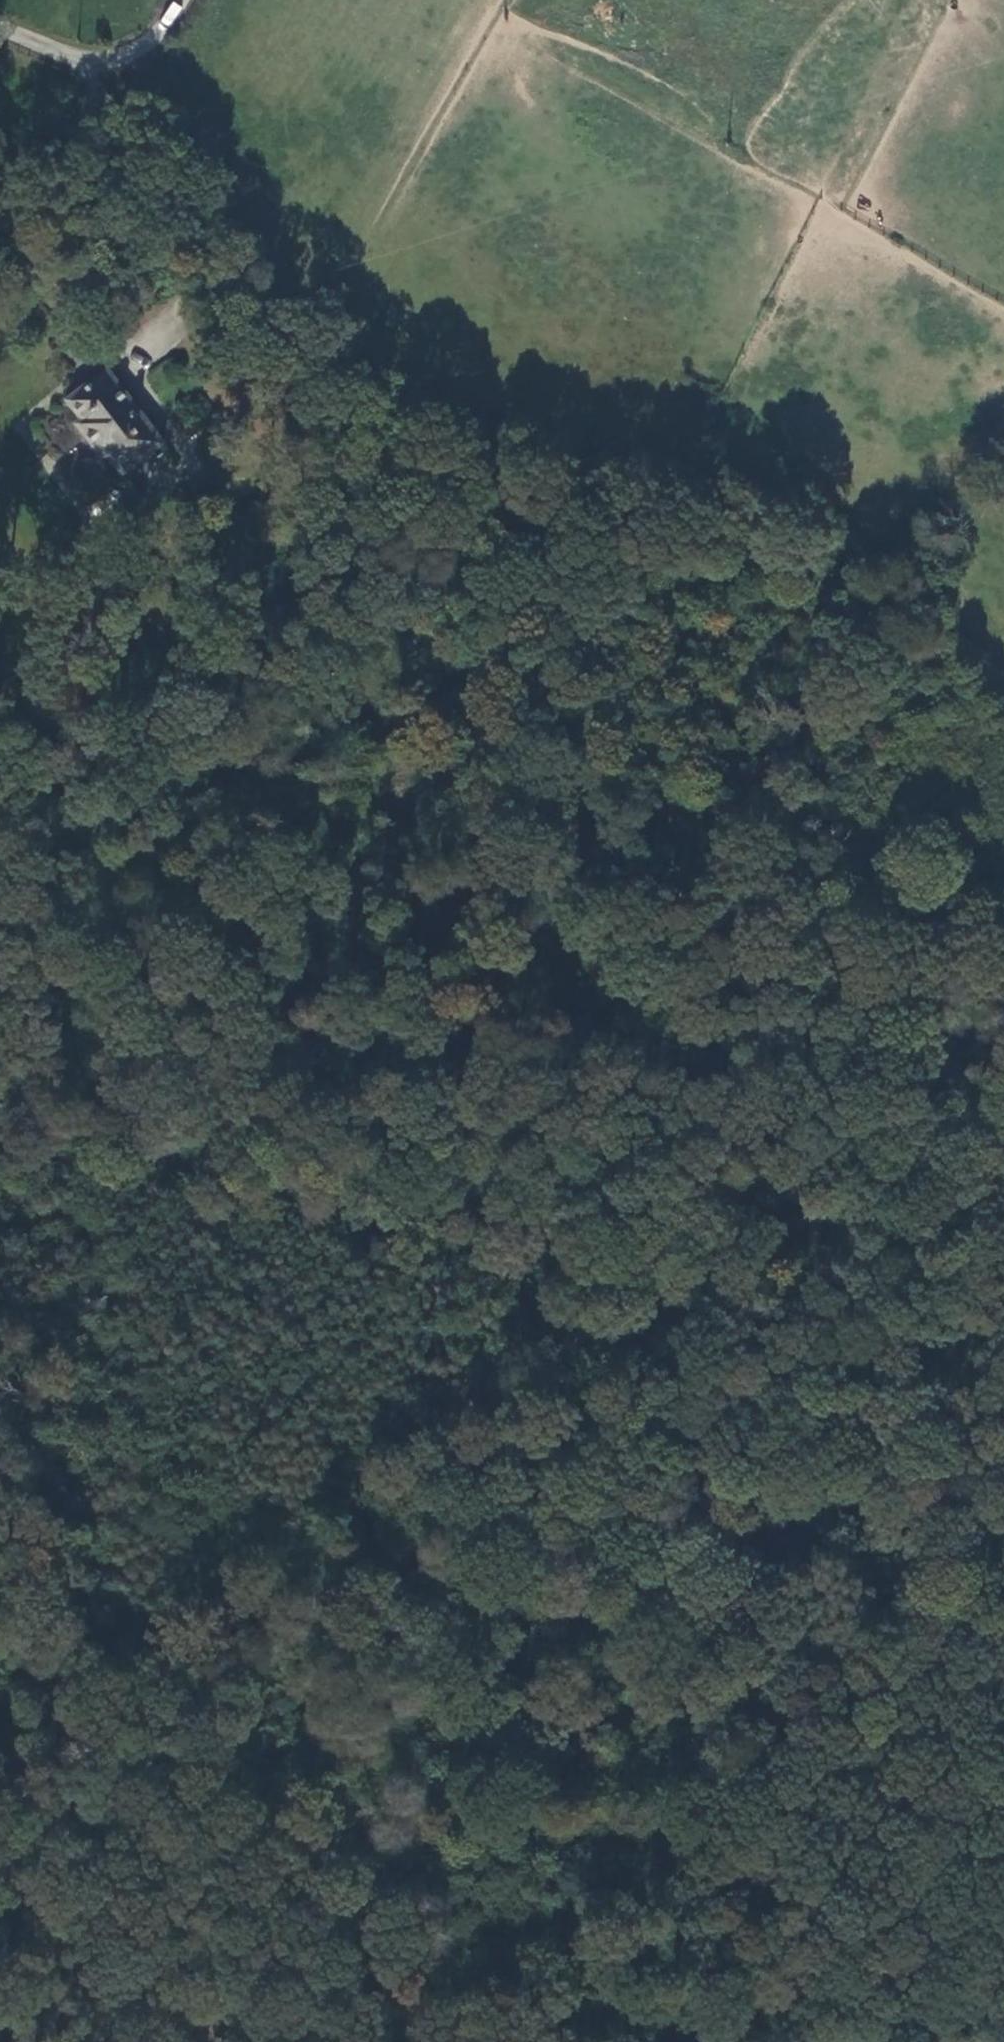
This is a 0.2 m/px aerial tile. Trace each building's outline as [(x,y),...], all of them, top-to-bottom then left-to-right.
[(167,442),(107,369),(67,401),(84,422),(75,430),(100,463),(111,455),(127,475),(167,442)]
